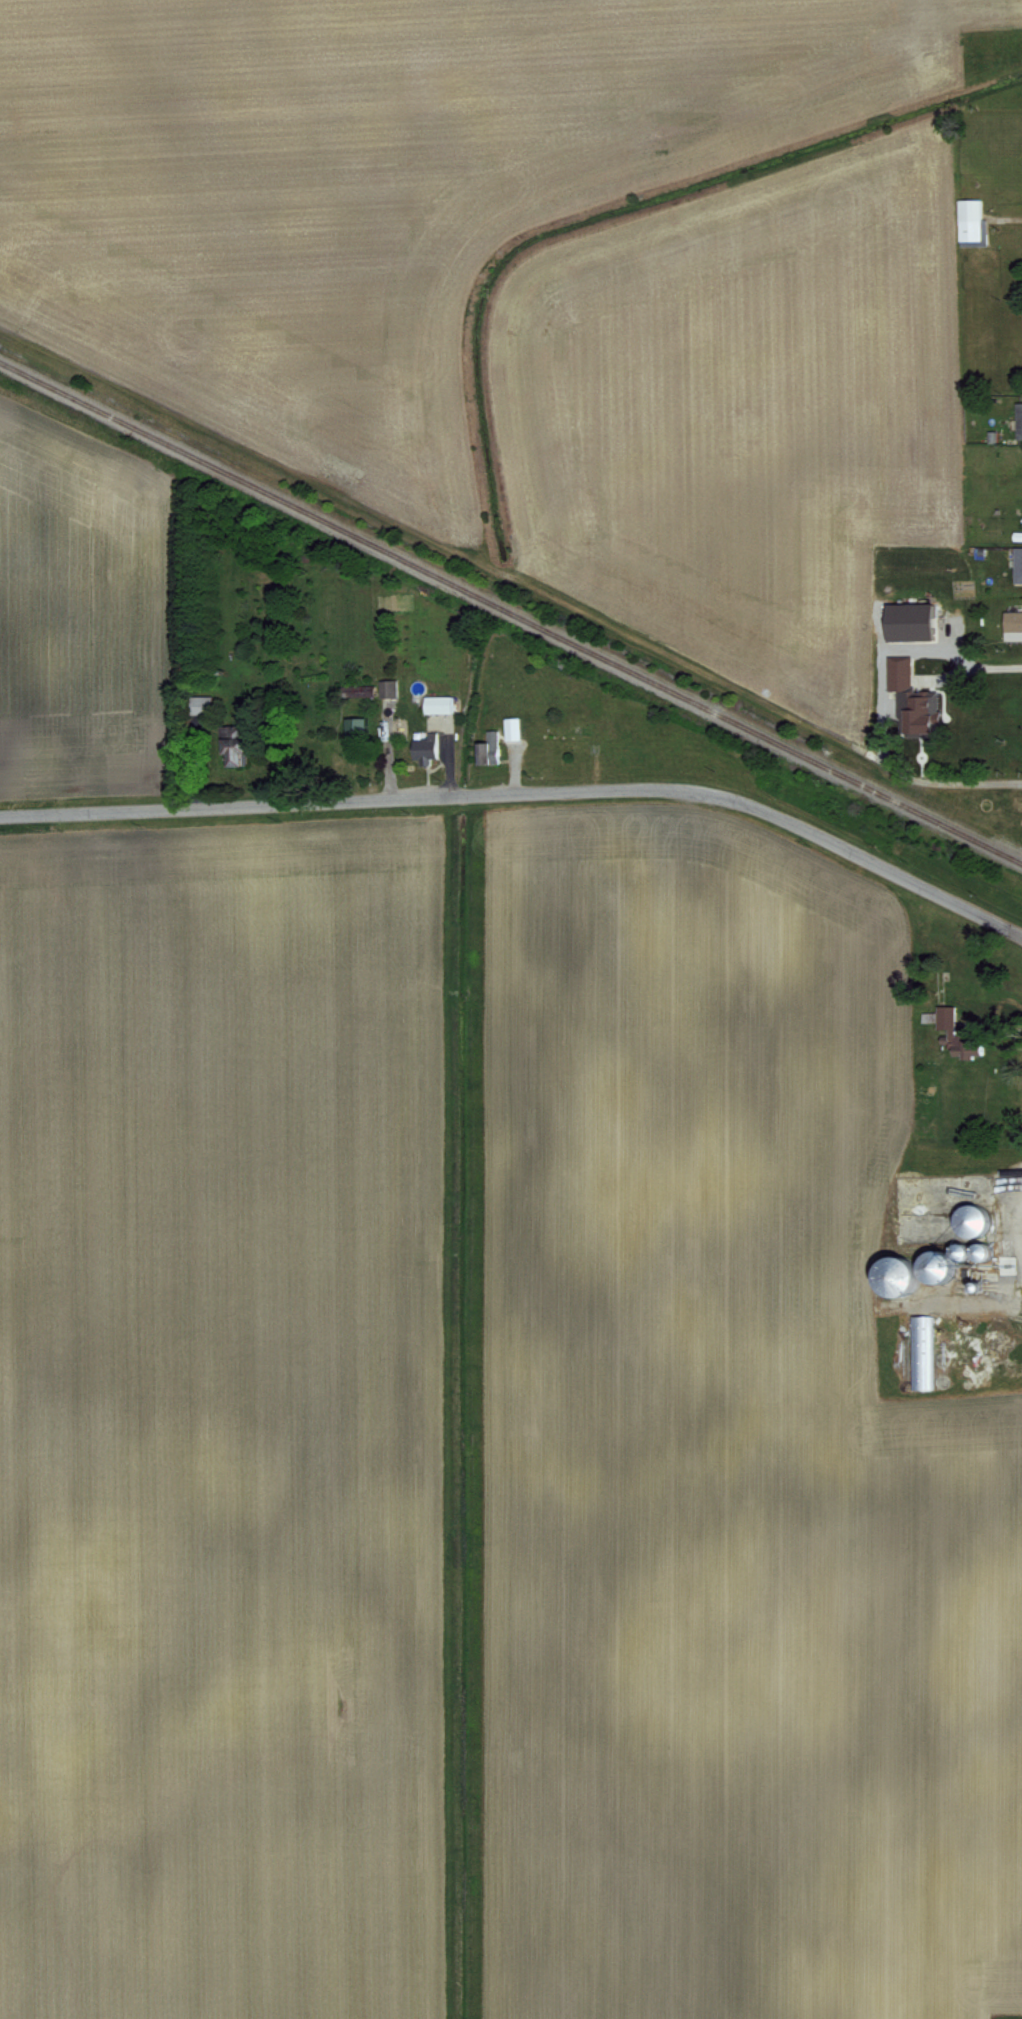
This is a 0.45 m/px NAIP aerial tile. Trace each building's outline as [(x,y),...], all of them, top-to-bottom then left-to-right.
[(984,197),(962,197),(962,239),(985,239),(984,197)] [(881,638),(928,636),(926,600),(880,601),(881,638)] [(1001,637),(1021,637),(1021,609),(1001,609),(1001,637)] [(884,656),(885,686),(909,685),(908,656),(884,656)] [(925,693),(900,692),(900,734),(924,734),(925,693)] [(427,711),(456,711),(456,695),(428,695),(427,711)] [(508,716),(508,739),(524,738),(524,716),(508,716)] [(935,1027),(945,1027),(945,1041),(954,1040),(954,1003),(935,1004),(935,1027)] [(932,1313),(910,1313),(908,1387),(931,1388),(932,1313)]
